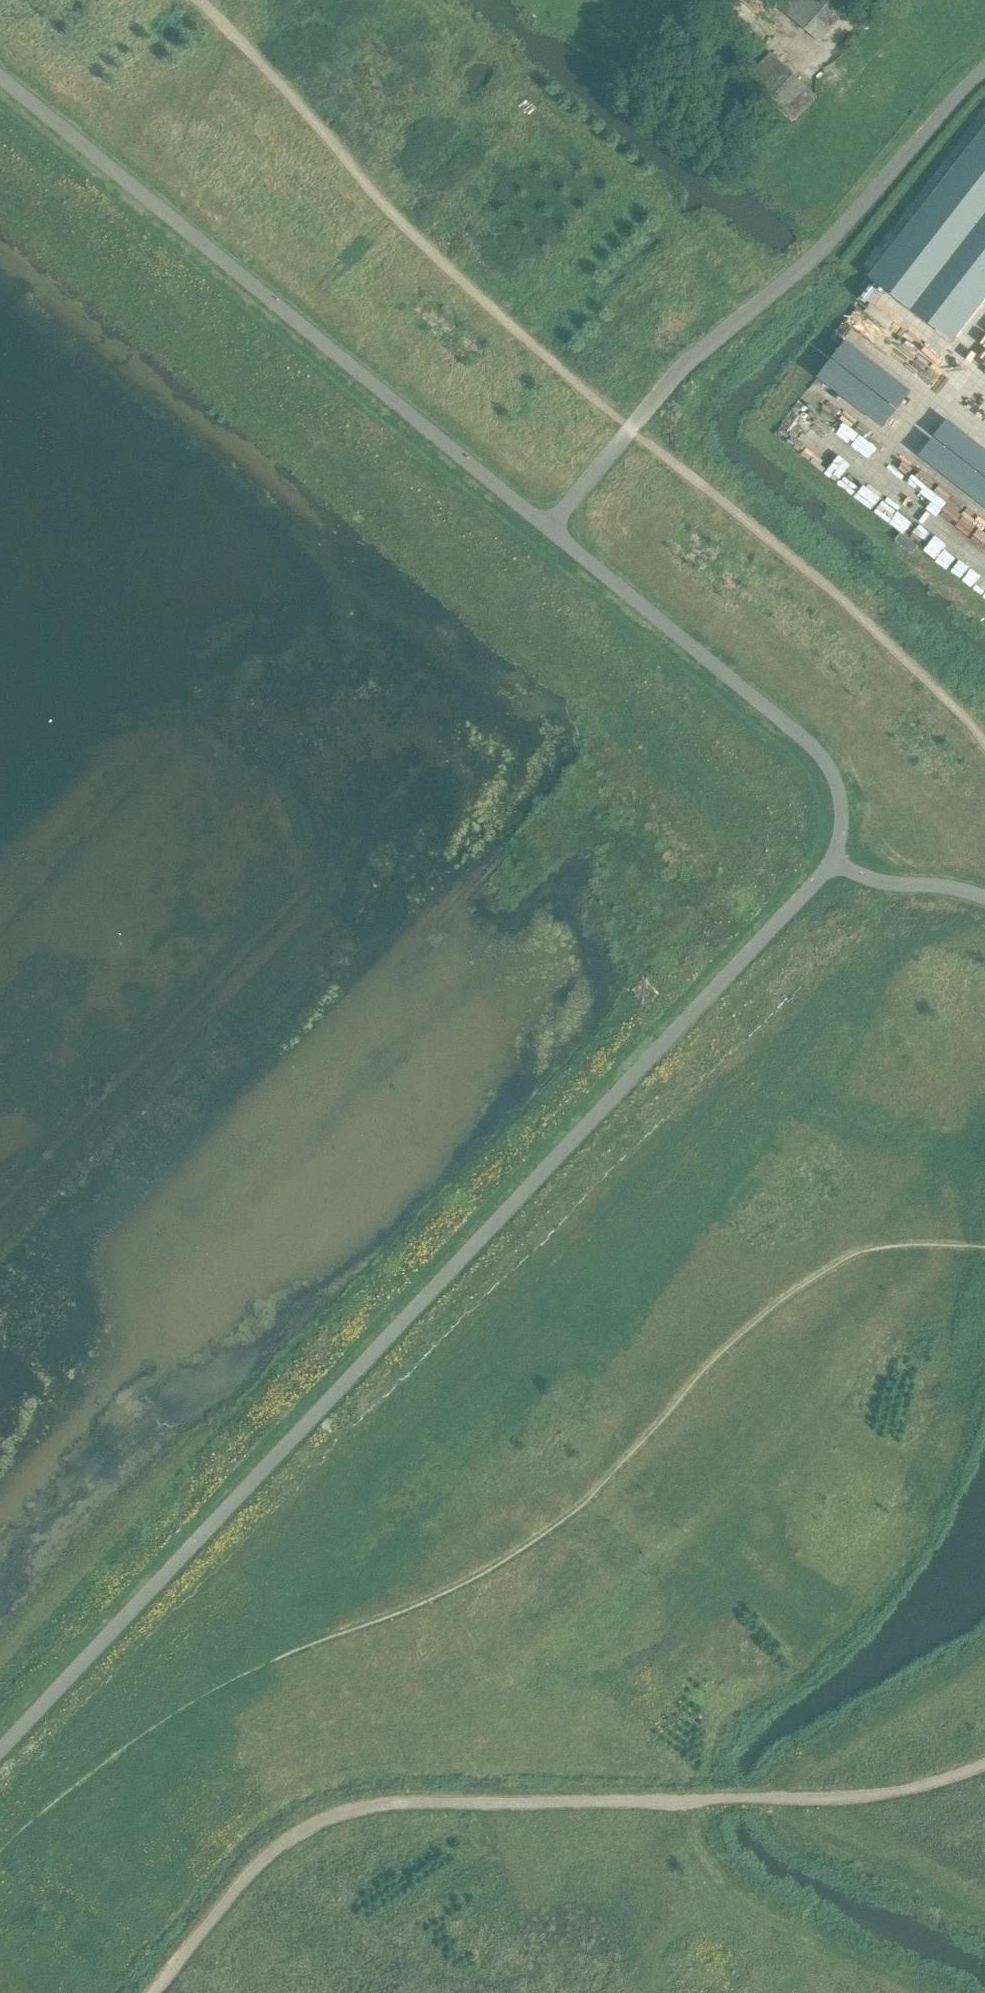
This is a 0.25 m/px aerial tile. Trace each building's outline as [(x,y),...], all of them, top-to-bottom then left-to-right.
[(856,0),(780,0),(775,6),(820,43),(856,0)] [(792,121),(817,96),(770,53),(739,86),(775,119),(782,112),(792,121)] [(876,276),(951,334),(984,291),(984,135),(876,276)]
